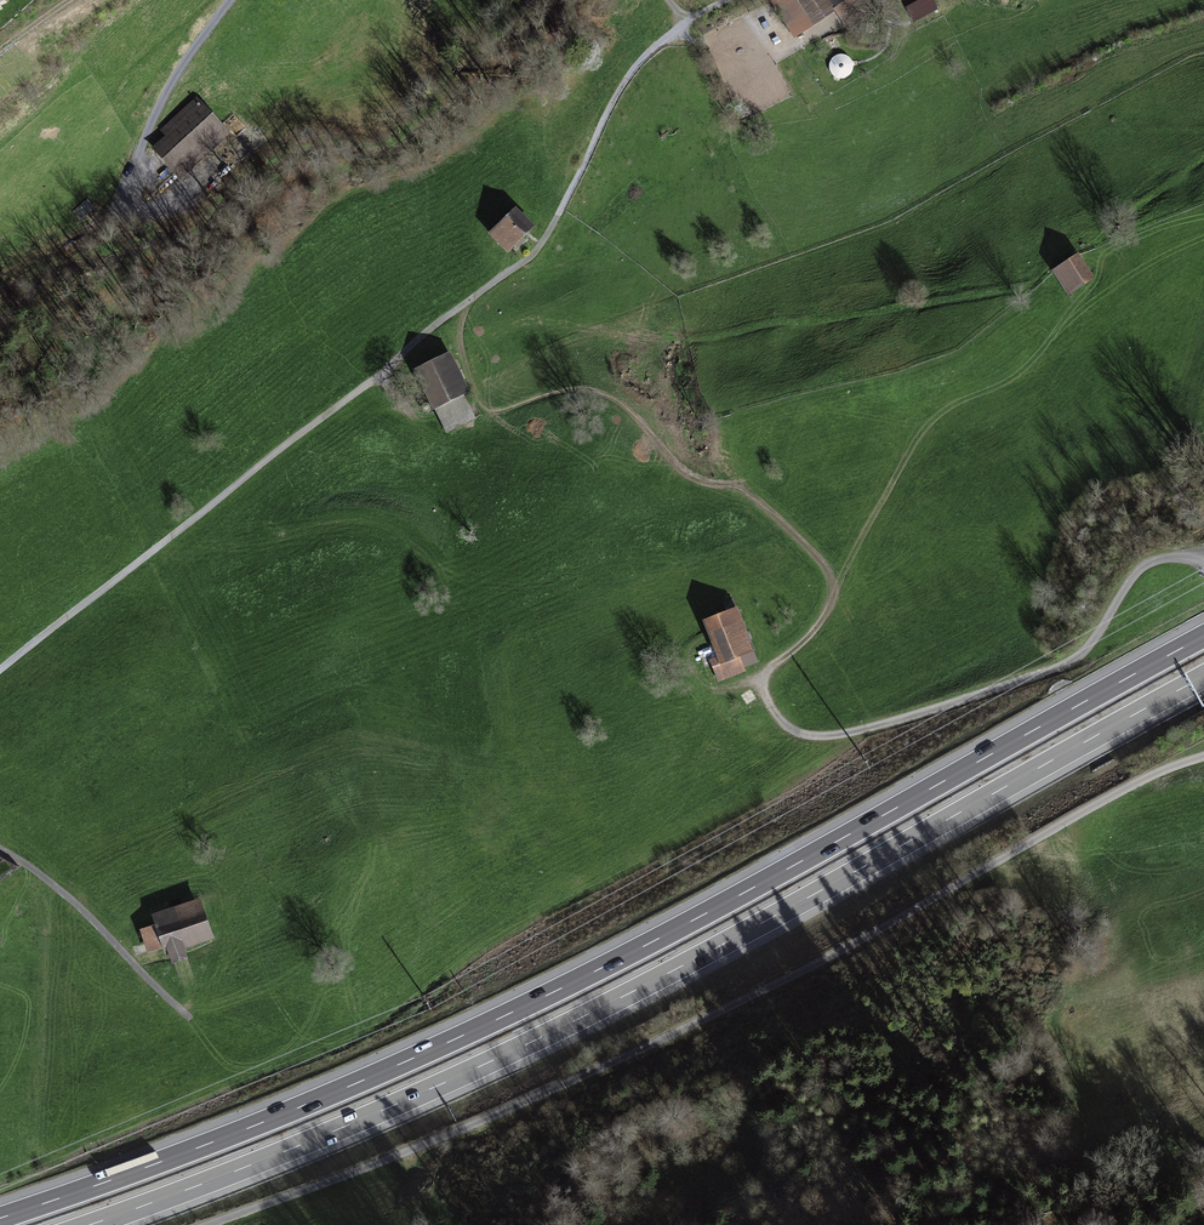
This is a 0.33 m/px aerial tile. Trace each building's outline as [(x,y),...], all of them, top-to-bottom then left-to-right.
[(838,13),(850,32),(884,10),(878,0),(776,0),(771,3),(795,41),(838,13)] [(913,22),(939,12),(934,0),(924,0),(907,6),(913,22)] [(233,132),(199,94),(161,128),(167,134),(154,145),(182,177),(233,132)] [(517,209),(490,235),(510,256),(537,230),(517,209)] [(1082,257),(1053,276),(1070,300),(1098,281),(1082,257)] [(471,393),(451,353),(414,372),(434,411),(471,393)] [(740,611),(706,623),(719,657),(711,660),(720,685),(749,675),(747,670),(760,665),(740,611)] [(203,899),(153,915),(158,929),(143,933),(151,956),(168,951),(173,967),(189,962),(186,953),(217,943),(203,899)]
